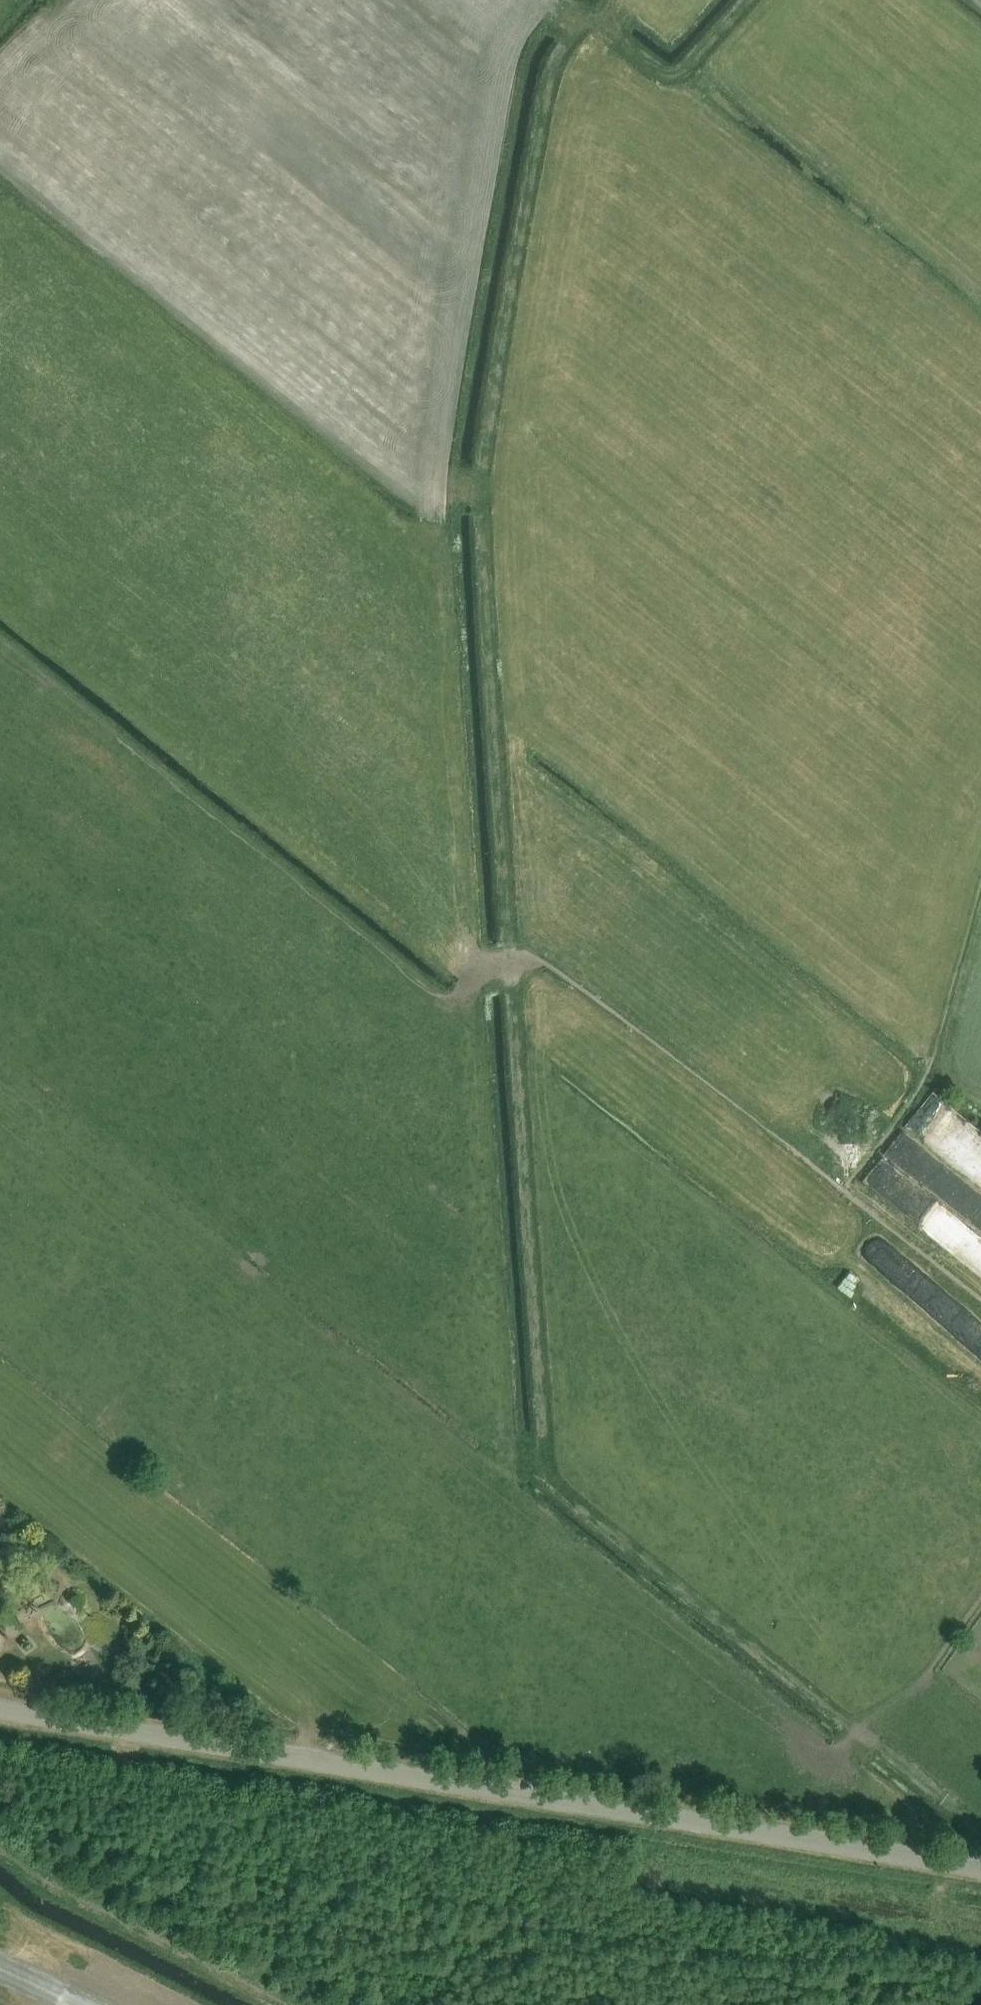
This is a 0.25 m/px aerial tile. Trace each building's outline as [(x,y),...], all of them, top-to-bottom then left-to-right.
[(906,1128),(887,1152),(943,1195),(962,1171),(906,1128)]
